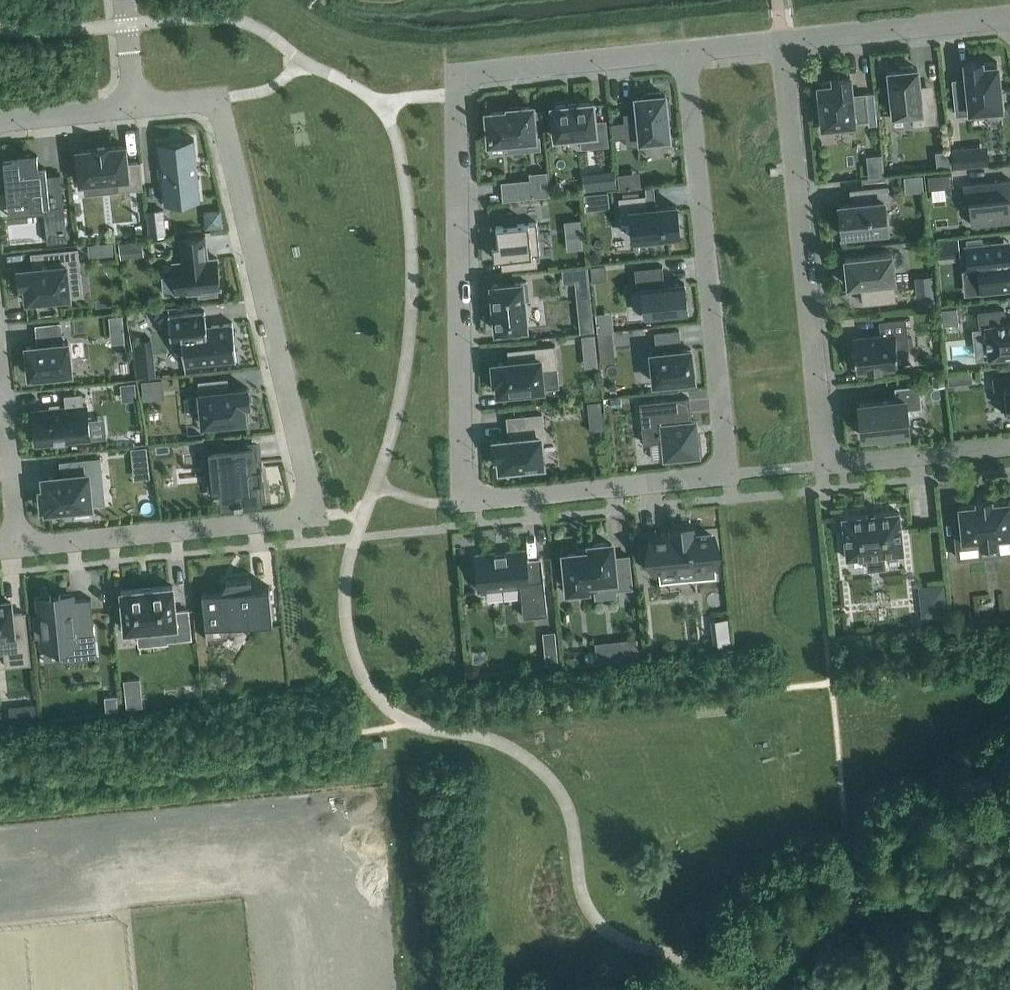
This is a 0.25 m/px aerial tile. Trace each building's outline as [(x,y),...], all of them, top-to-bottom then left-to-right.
[(982,63),(981,61),(965,63),(967,85),(953,87),(956,115),(970,113),(970,111),(1001,108),(997,61),(982,63)] [(712,63),(711,73),(730,74),(731,64),(712,63)] [(898,66),(899,70),(888,71),(893,115),(911,113),(913,125),(936,123),(933,92),(919,94),(917,68),(913,69),(912,65),(898,66)] [(852,95),(849,75),(833,77),(833,80),(818,82),(823,126),(854,123),(854,121),(868,120),(865,93),(852,95)] [(661,95),(660,91),(646,92),(647,96),(636,97),(637,112),(623,113),(624,121),(612,123),(613,138),(626,137),(627,146),(670,142),(667,113),(671,113),(669,99),(665,99),(665,94),(661,95)] [(550,123),(553,126),(554,138),(581,135),(582,147),(597,145),(593,101),(551,106),(552,110),(549,113),(550,123)] [(508,108),(509,110),(487,113),(489,142),(507,141),(508,151),(540,148),(539,136),(535,137),(532,106),(519,107),(508,108)] [(158,142),(164,204),(200,200),(194,138),(158,142)] [(923,158),(935,157),(934,142),(922,142),(923,158)] [(80,176),(80,182),(116,179),(118,191),(143,188),(140,161),(127,163),(125,145),(108,147),(94,148),(94,149),(77,150),(78,156),(75,157),(77,176),(80,176)] [(977,163),(975,148),(952,150),(954,166),(977,163)] [(3,159),(7,201),(28,199),(29,207),(48,205),(49,213),(64,211),(60,174),(46,175),(46,168),(38,168),(37,155),(31,156),(30,151),(18,152),(18,157),(3,159)] [(614,170),(603,171),(605,190),(616,189),(614,170)] [(952,173),(928,176),(929,189),(931,189),(945,187),(953,186),(952,173)] [(503,199),(531,197),(530,180),(502,182),(503,199)] [(963,185),(965,201),(969,200),(971,225),(1009,221),(1009,180),(963,185)] [(842,234),(886,230),(883,200),(888,200),(887,186),(856,189),(857,203),(839,205),(842,234)] [(646,194),(646,195),(619,198),(621,223),(631,222),(633,239),(643,238),(644,244),(664,242),(663,236),(679,234),(676,205),(656,207),(648,208),(646,194)] [(164,210),(146,212),(148,237),(166,235),(164,210)] [(492,227),(490,227),(493,259),(501,258),(510,257),(536,254),(539,254),(536,222),(517,224),(516,219),(503,221),(504,225),(496,226),(496,228),(492,229),(492,227)] [(567,249),(582,248),(580,220),(564,221),(567,249)] [(183,261),(173,262),(176,293),(199,290),(200,295),(217,293),(217,288),(220,288),(217,258),(207,259),(205,236),(180,238),(183,261)] [(958,238),(948,239),(950,257),(960,256),(958,238)] [(1009,288),(1009,255),(1003,252),(1002,241),(966,245),(968,272),(979,271),(981,291),(1009,288)] [(128,242),(119,243),(121,258),(130,257),(128,242)] [(106,243),(87,245),(89,256),(107,255),(106,243)] [(23,301),(70,296),(67,271),(79,270),(77,249),(36,253),(38,264),(35,267),(18,269),(20,285),(21,285),(23,301)] [(895,281),(892,253),(844,258),(845,269),(842,270),(843,282),(847,281),(847,285),(863,284),(865,304),(896,301),(894,281),(895,281)] [(606,265),(591,266),(592,281),(607,279),(606,265)] [(662,265),(634,268),(636,290),(642,289),(645,315),(687,311),(684,283),(664,285),(662,265)] [(587,266),(562,269),(563,283),(575,282),(589,280),(587,266)] [(907,290),(917,290),(916,270),(906,271),(907,290)] [(527,281),(491,285),(496,331),(526,327),(524,299),(528,299),(527,281)] [(934,292),(916,294),(918,306),(935,304),(934,292)] [(956,308),(940,310),(942,326),(958,324),(956,308)] [(1009,356),(1009,324),(1006,324),(1004,309),(978,312),(980,328),(986,328),(989,358),(1009,356)] [(205,312),(168,316),(171,344),(182,343),(184,365),(236,359),(232,323),(206,326),(205,312)] [(122,315),(109,316),(110,328),(123,327),(122,315)] [(592,315),(578,316),(580,331),(594,330),(592,315)] [(898,368),(896,347),(908,345),(905,319),(880,322),(881,335),(853,338),(856,372),(898,368)] [(26,347),(29,376),(71,372),(68,342),(62,343),(60,323),(36,325),(37,339),(41,339),(41,345),(26,347)] [(694,379),(691,349),(678,350),(678,344),(680,343),(679,330),(655,332),(657,352),(651,353),(654,383),(694,379)] [(612,331),(597,333),(599,350),(614,348),(612,331)] [(543,388),(541,369),(557,368),(555,345),(512,349),(513,361),(492,363),(494,382),(497,382),(498,393),(509,392),(509,397),(527,395),(527,390),(543,388)] [(971,371),(948,374),(949,385),(973,382),(971,371)] [(944,374),(932,375),(933,386),(944,385),(944,374)] [(992,376),(993,389),(1004,388),(1006,411),(1009,411),(1009,413),(1009,374),(992,376)] [(198,380),(203,424),(221,422),(222,427),(243,425),(243,420),(249,419),(248,404),(249,404),(247,387),(229,389),(227,377),(198,380)] [(863,437),(879,435),(880,438),(892,436),(892,434),(909,432),(906,409),(921,407),(919,385),(895,388),(897,400),(859,404),(863,437)] [(87,405),(83,405),(82,393),(64,395),(65,407),(33,410),(36,445),(90,439),(87,405)] [(620,398),(610,399),(611,407),(621,406),(620,398)] [(689,398),(640,403),(644,443),(662,442),(664,460),(700,456),(697,435),(693,435),(691,421),(689,398)] [(600,401),(587,402),(589,418),(602,416),(600,401)] [(507,417),(509,433),(512,433),(513,439),(509,439),(493,441),(495,457),(499,457),(500,468),(543,464),(540,437),(544,437),(542,414),(507,417)] [(234,502),(235,504),(243,503),(243,502),(263,500),(261,482),(263,482),(261,466),(256,467),(254,444),(206,449),(208,465),(212,464),(215,487),(221,486),(223,503),(234,502)] [(146,446),(131,448),(132,458),(147,457),(146,446)] [(47,507),(47,510),(50,509),(50,513),(70,511),(70,507),(91,505),(89,490),(95,489),(94,474),(101,474),(100,458),(70,461),(71,475),(44,478),(45,490),(41,491),(43,507),(47,507)] [(900,514),(925,513),(924,482),(898,483),(900,514)] [(961,519),(954,519),(957,546),(980,544),(981,554),(998,552),(996,535),(1009,534),(1009,502),(1009,501),(992,503),(992,499),(976,500),(977,504),(959,506),(961,519)] [(842,518),(847,559),(867,557),(868,570),(885,568),(884,555),(904,553),(899,512),(842,518)] [(654,565),(654,573),(678,570),(678,568),(693,566),(695,579),(716,577),(712,535),(692,537),(691,529),(672,530),(672,535),(651,537),(652,545),(638,547),(641,566),(654,565)] [(575,546),(576,553),(564,554),(568,590),(596,587),(595,581),(613,579),(614,589),(632,588),(629,556),(613,557),(611,543),(608,544),(608,541),(592,543),(575,546)] [(475,555),(479,590),(520,586),(523,617),(547,615),(541,558),(527,560),(526,550),(475,555)] [(226,580),(220,591),(202,593),(206,640),(226,638),(235,624),(273,620),(269,586),(252,588),(251,578),(226,580)] [(945,584),(918,587),(921,617),(949,614),(945,584)] [(166,641),(191,638),(188,610),(175,612),(173,586),(121,591),(125,631),(165,627),(166,641)] [(38,600),(39,614),(33,615),(35,638),(42,637),(43,650),(64,648),(65,660),(96,657),(91,598),(69,600),(69,596),(38,600)] [(30,663),(24,613),(12,614),(10,602),(0,603),(0,638),(3,638),(6,665),(30,663)] [(555,631),(542,632),(544,644),(556,642),(555,631)] [(730,633),(712,635),(714,651),(732,649),(730,633)] [(637,638),(616,640),(618,658),(639,655),(637,638)] [(139,678),(123,680),(127,708),(142,706),(139,678)] [(117,696),(104,697),(105,711),(118,710),(117,696)] [(33,704),(21,705),(23,722),(35,720),(33,704)]
